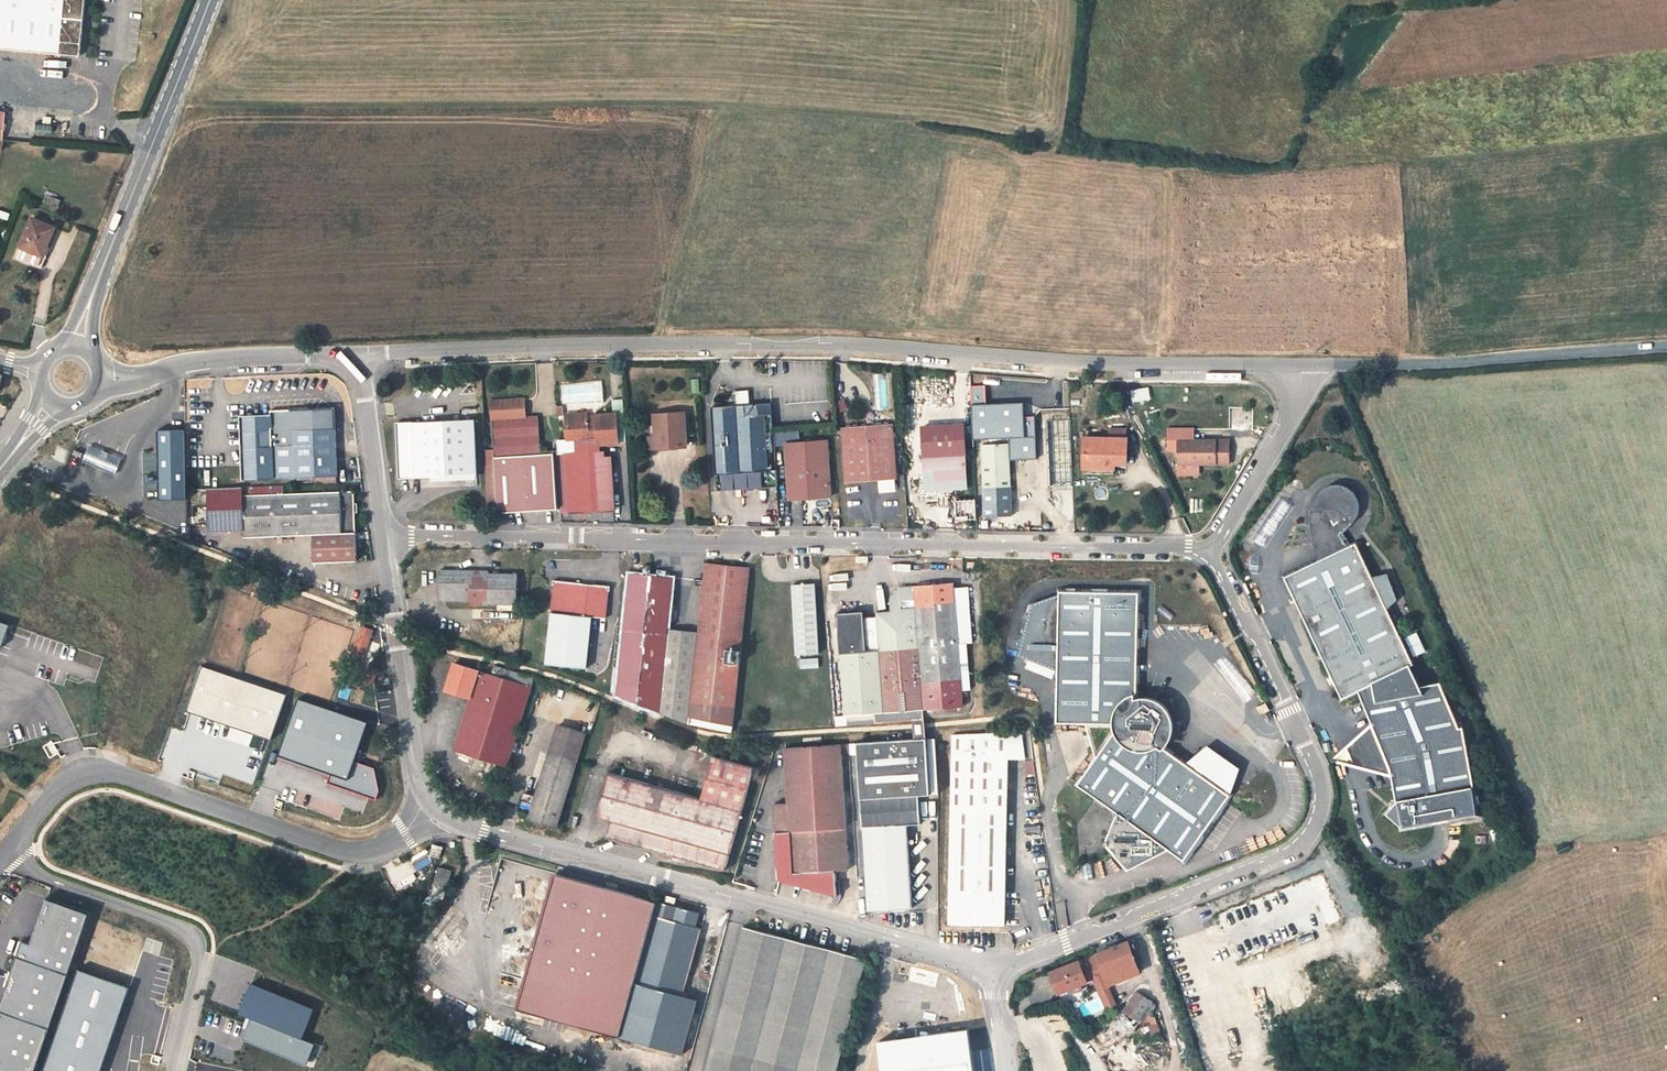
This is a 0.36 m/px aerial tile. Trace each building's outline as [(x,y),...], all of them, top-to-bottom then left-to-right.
[(82,44),(86,0),(0,0),(0,35),(82,44)] [(25,134),(28,107),(0,104),(0,132),(8,133),(15,133),(25,134)] [(48,114),(47,123),(56,123),(57,115),(48,114)] [(7,142),(8,133),(0,132),(0,142),(7,142)] [(47,190),(45,197),(59,203),(61,196),(47,190)] [(56,224),(34,214),(17,253),(43,265),(48,253),(44,252),(56,224)] [(747,385),(734,386),(735,399),(737,399),(741,403),(749,402),(748,398),(747,385)] [(1021,404),(984,406),(983,386),(971,387),(974,439),(1010,437),(1011,459),(1036,457),(1034,418),(1022,418),(1021,404)] [(776,462),(771,407),(770,396),(748,398),(749,402),(741,403),(737,399),(735,399),(711,401),(719,486),(777,481),(776,462)] [(492,420),(524,418),(523,399),(491,401),(492,420)] [(682,412),(652,413),(653,425),(648,425),(650,447),(684,446),(682,412)] [(627,442),(625,414),(597,415),(597,417),(589,417),(588,414),(578,414),(578,419),(568,419),(570,439),(579,439),(580,453),(567,453),(567,456),(559,457),(563,511),(572,511),(571,519),(585,518),(584,512),(616,510),(611,456),(604,457),(603,451),(600,451),(600,444),(619,443),(619,442),(627,442)] [(271,415),(253,416),(257,477),(317,473),(318,481),(338,480),(338,472),(339,472),(337,427),(294,429),(295,442),(261,444),(260,426),(269,426),(271,425),(271,423),(271,415)] [(868,419),(843,421),(847,476),(898,472),(893,417),(874,418),(874,415),(868,416),(868,419)] [(964,415),(923,419),(927,472),(928,481),(954,479),(969,478),(964,415)] [(524,418),(492,420),(494,450),(484,450),(487,502),(496,501),(496,514),(555,510),(551,454),(538,454),(536,417),(524,418)] [(475,421),(397,427),(401,482),(478,476),(475,421)] [(1177,441),(1193,441),(1193,428),(1167,429),(1168,452),(1177,451),(1177,441)] [(185,499),(183,431),(157,432),(158,500),(185,499)] [(827,433),(786,436),(790,490),(831,489),(827,433)] [(1083,438),(1083,465),(1107,466),(1108,463),(1113,464),(1114,465),(1125,465),(1124,439),(1083,438)] [(1193,441),(1177,441),(1177,451),(1178,465),(1229,464),(1229,440),(1193,441)] [(1007,445),(980,446),(984,515),(1011,514),(1007,445)] [(114,473),(120,459),(89,446),(83,461),(114,473)] [(1114,473),(1114,465),(1113,464),(1108,463),(1107,466),(1083,465),(1083,473),(1114,473)] [(1198,465),(1178,465),(1178,475),(1198,474),(1198,465)] [(1328,546),(1286,565),(1345,692),(1361,685),(1374,715),(1392,758),(1393,766),(1398,791),(1392,809),(1404,824),(1405,829),(1488,811),(1471,720),(1467,721),(1447,673),(1423,675),(1416,659),(1422,656),(1397,605),(1395,605),(1392,600),(1400,586),(1392,566),(1377,567),(1375,562),(1376,559),(1362,530),(1351,534),(1346,524),(1351,519),(1356,514),(1359,511),(1361,507),(1363,503),(1364,499),(1365,495),(1365,491),(1364,486),(1363,483),(1361,479),(1357,474),(1352,471),(1349,468),(1346,466),(1343,466),(1340,465),(1337,465),(1334,465),(1331,466),(1328,466),(1325,468),(1322,470),(1320,472),(1317,476),(1314,480),(1312,485),(1310,491),(1309,497),(1309,503),(1309,509),(1311,515),(1313,521),(1316,529),(1320,528),(1328,546)] [(928,481),(927,472),(920,472),(922,489),(955,487),(954,479),(928,481)] [(286,484),(244,485),(245,495),(286,493),(286,484)] [(286,493),(245,495),(244,485),(210,487),(211,519),(212,530),(246,528),(246,536),(276,535),(288,534),(286,493)] [(288,534),(302,534),(301,513),(343,511),(343,532),(358,532),(356,489),(286,493),(288,534)] [(978,510),(977,491),(957,492),(957,508),(970,507),(970,510),(978,510)] [(301,513),(302,534),(316,533),(343,532),(343,511),(301,513)] [(316,533),(317,561),(360,559),(358,532),(343,532),(316,533)] [(711,560),(704,628),(689,627),(682,704),(682,711),(695,718),(737,723),(740,701),(747,633),(754,565),(711,560)] [(647,573),(654,574),(655,564),(648,564),(647,573)] [(445,569),(445,581),(453,582),(453,598),(476,599),(476,602),(502,603),(502,609),(521,610),(521,575),(499,574),(478,574),(478,570),(445,569)] [(634,572),(629,627),(624,682),(682,711),(682,704),(689,627),(672,626),(677,575),(654,574),(647,573),(634,572)] [(930,698),(965,696),(962,654),(970,653),(969,634),(961,634),(960,628),(974,627),(972,595),(958,595),(957,574),(903,577),(904,583),(896,590),(897,601),(891,601),(899,701),(918,699),(930,698)] [(612,585),(559,580),(556,610),(610,615),(612,585)] [(445,598),(453,598),(453,582),(445,581),(445,598)] [(818,581),(796,583),(799,652),(823,651),(818,581)] [(1142,702),(1140,591),(1060,590),(1030,601),(1020,654),(1060,672),(1059,723),(1116,725),(1119,734),(1081,787),(1121,815),(1110,844),(1133,872),(1172,850),(1188,862),(1235,798),(1188,764),(1173,753),(1179,745),(1182,734),(1181,723),(1174,712),(1165,706),(1158,702),(1151,702),(1142,702)] [(841,705),(850,704),(878,703),(872,638),(869,604),(868,598),(842,600),(845,641),(847,676),(849,695),(840,696),(841,705)] [(878,703),(899,701),(891,601),(880,601),(881,603),(869,604),(872,638),(878,703)] [(0,621),(0,645),(3,646),(11,625),(0,621)] [(363,628),(360,640),(354,659),(363,663),(369,643),(372,632),(363,628)] [(847,676),(845,641),(838,641),(840,676),(847,676)] [(483,671),(455,663),(447,690),(472,698),(459,750),(511,765),(536,677),(497,665),(496,669),(485,665),(483,671)] [(377,667),(370,665),(367,673),(374,675),(377,667)] [(269,739),(284,695),(202,668),(187,712),(269,739)] [(930,698),(918,699),(919,723),(920,733),(931,732),(931,723),(930,698)] [(278,757),(330,774),(327,784),(374,799),(378,788),(374,769),(351,762),(364,723),(297,700),(278,757)] [(1392,758),(1374,715),(1338,746),(1341,752),(1393,766),(1392,758)] [(590,731),(564,723),(536,814),(563,823),(590,731)] [(1013,752),(1037,752),(1032,723),(956,727),(956,917),(1012,918),(1013,752)] [(873,905),(917,903),(911,820),(925,819),(924,792),(923,784),(944,783),(943,731),(931,732),(920,733),(862,736),(873,905)] [(855,749),(855,740),(790,744),(793,798),(782,799),(782,831),(784,874),(843,889),(842,875),(842,867),(854,866),(847,750),(855,749)] [(1211,746),(1188,764),(1235,798),(1244,770),(1211,746)] [(863,874),(855,749),(847,750),(854,866),(842,867),(842,875),(863,874)] [(717,750),(705,793),(745,804),(756,762),(717,750)] [(705,793),(612,767),(600,810),(612,815),(608,831),(730,865),(745,804),(705,793)] [(923,784),(924,792),(944,791),(944,783),(923,784)] [(451,850),(442,847),(438,858),(448,861),(451,850)] [(524,1000),(625,1029),(686,1046),(697,1006),(707,1009),(710,996),(689,990),(707,922),(679,915),(682,901),(661,895),(560,867),(524,1000)] [(463,873),(450,871),(446,887),(460,890),(463,873)] [(704,907),(682,901),(679,915),(707,922),(708,920),(705,915),(702,914),(704,907)] [(48,902),(31,943),(24,942),(17,957),(0,1010),(0,1070),(35,1070),(88,914),(48,902)] [(747,921),(716,1042),(708,1070),(839,1070),(869,953),(747,921)] [(1065,985),(1074,982),(1086,978),(1093,975),(1100,973),(1106,970),(1113,968),(1116,978),(1146,966),(1134,936),(1058,965),(1065,985)] [(1100,973),(1111,1003),(1117,1001),(1112,985),(1116,978),(1113,968),(1100,973)] [(77,973),(44,1070),(100,1070),(127,989),(77,973)] [(1088,983),(1086,978),(1074,982),(1077,987),(1088,983)] [(318,1009),(251,985),(240,1014),(250,1018),(245,1039),(308,1066),(316,1046),(302,1040),(318,1009)] [(1142,986),(1130,1003),(1144,1013),(1156,996),(1142,986)] [(877,1045),(881,1070),(972,1070),(965,1031),(877,1045)] [(233,1063),(238,1048),(201,1037),(196,1052),(233,1063)]
